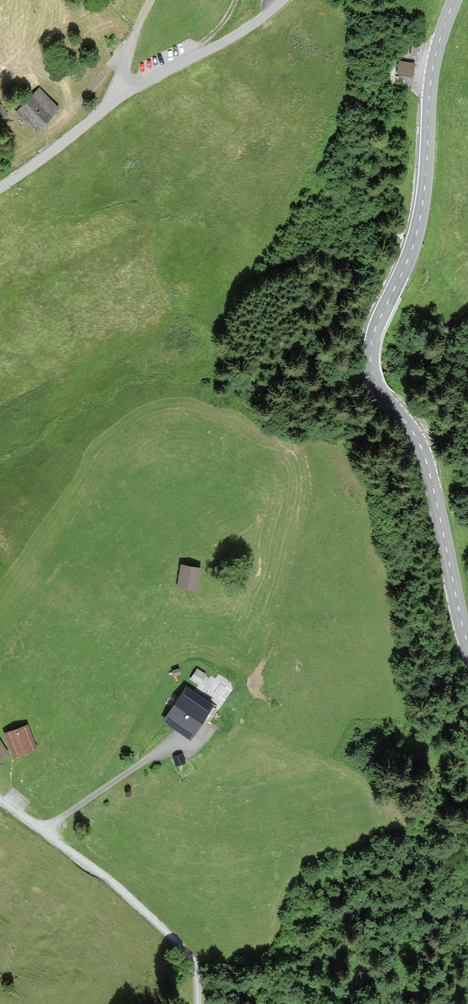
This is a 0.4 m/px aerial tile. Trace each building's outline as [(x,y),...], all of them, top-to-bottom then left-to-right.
[(396,71),(412,75),(415,60),(399,57),(396,71)] [(57,109),(39,89),(18,109),(36,128),(57,109)] [(197,588),(201,567),(182,563),(178,584),(197,588)] [(220,706),(192,687),(169,720),(198,740),(220,706)] [(38,750),(29,725),(6,734),(15,758),(38,750)] [(0,738),(0,760),(10,754),(0,738)]
